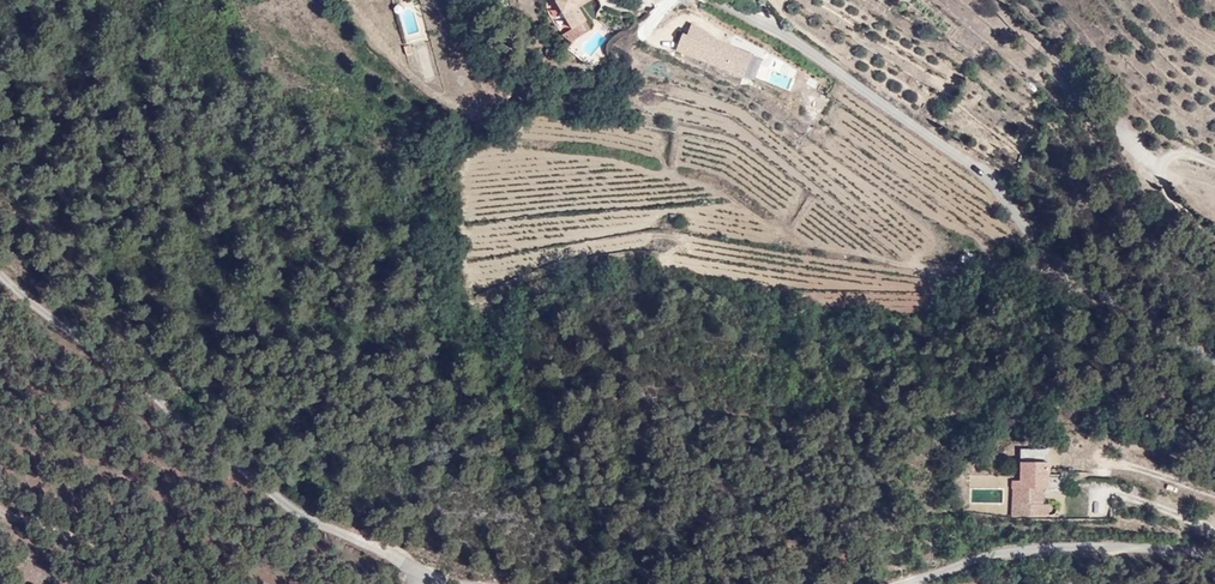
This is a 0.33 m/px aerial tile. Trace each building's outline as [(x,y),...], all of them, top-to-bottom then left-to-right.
[(550,5),(565,32),(580,24),(570,7),(582,0),(558,0),(550,5)] [(584,32),(580,24),(565,32),(556,38),(563,44),(584,32)] [(743,77),(751,55),(732,48),(731,50),(723,47),(720,49),(716,42),(716,40),(694,26),(689,38),(685,36),(678,53),(713,66),(715,62),(725,66),(723,70),(743,77)] [(716,42),(720,49),(723,47),(731,50),(732,48),(716,42)] [(526,104),(518,98),(513,106),(520,111),(526,104)] [(1019,480),(1012,480),(1012,515),(1043,516),(1043,505),(1042,488),(1047,488),(1047,462),(1019,462),(1019,480)]
